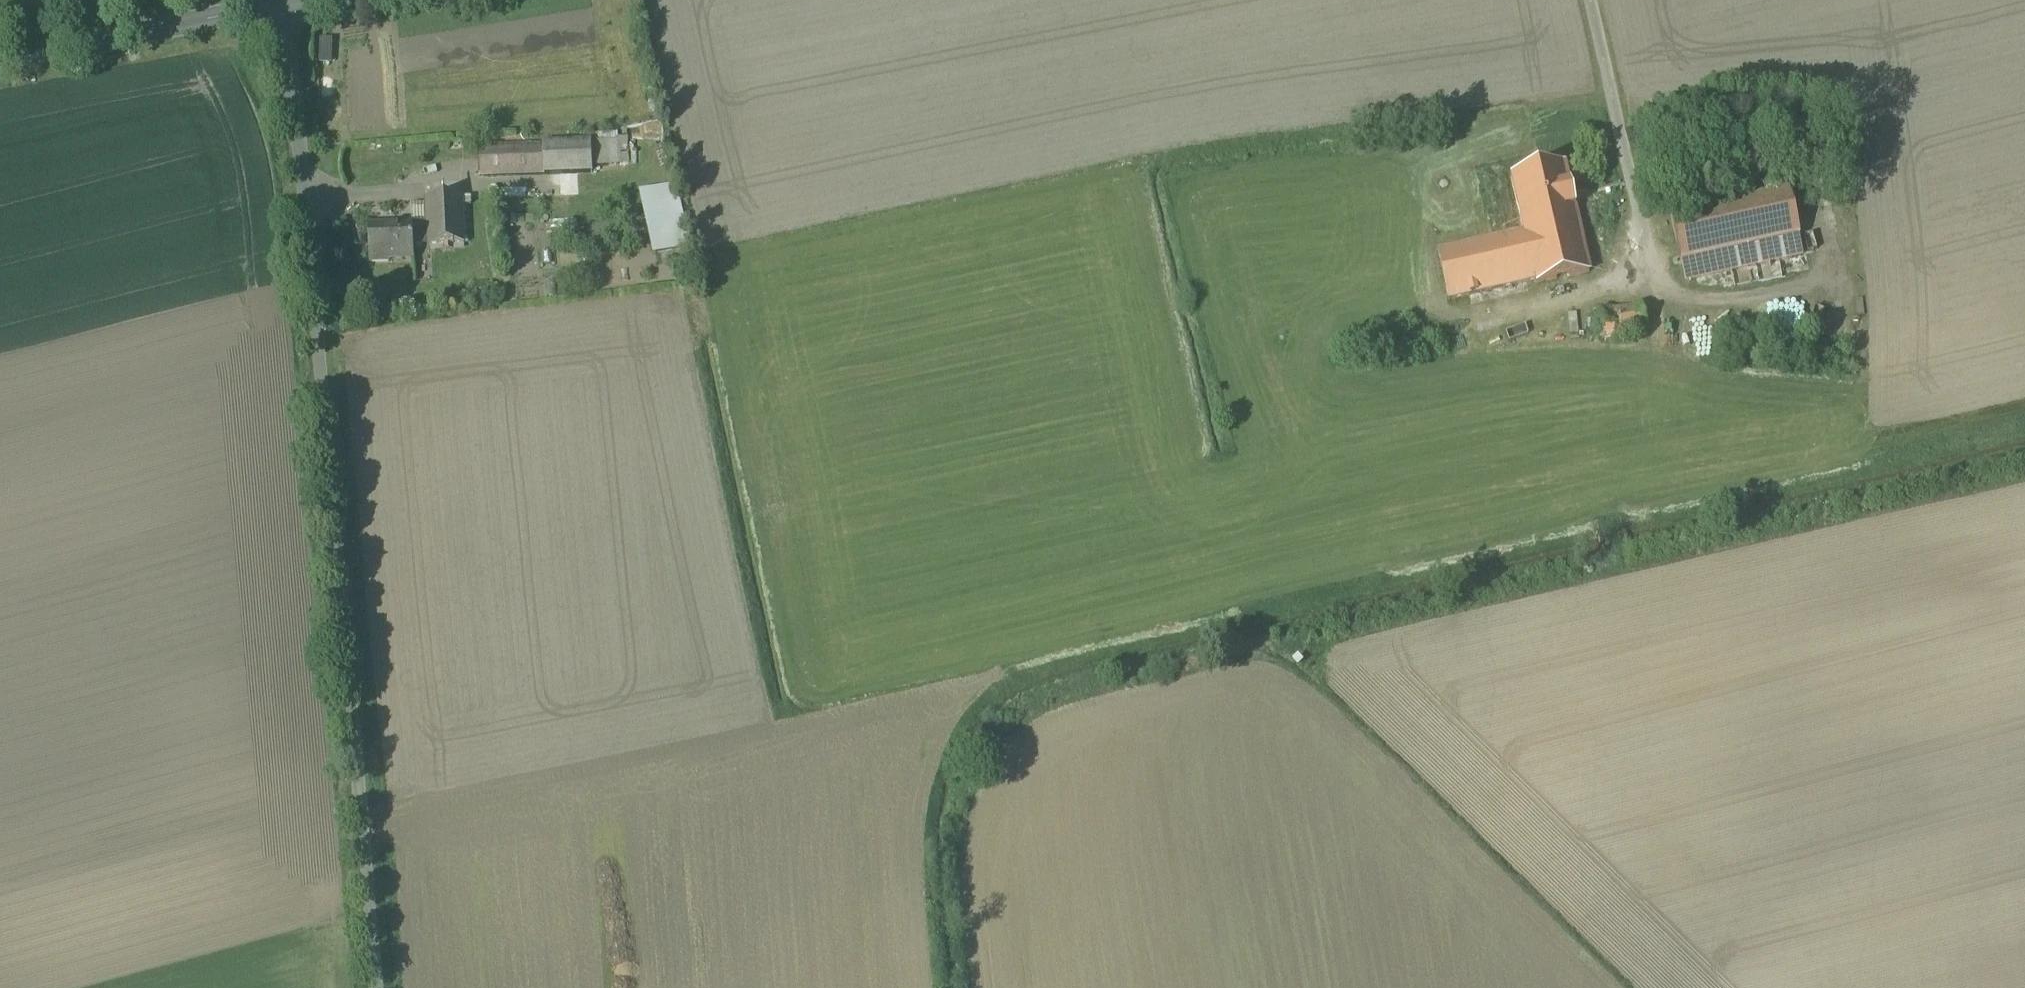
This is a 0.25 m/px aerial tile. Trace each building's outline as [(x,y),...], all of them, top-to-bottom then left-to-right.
[(619,140),(591,142),(592,166),(620,164),(619,140)] [(543,145),(478,147),(478,156),(479,175),(592,172),(592,166),(591,142),(542,144),(543,145)] [(1564,164),(1512,176),(1525,232),(1564,223),(1566,232),(1579,229),(1575,209),(1576,209),(1571,184),(1569,185),(1564,164)] [(1789,189),(1671,215),(1686,281),(1803,255),(1789,189)] [(462,198),(427,199),(428,225),(429,245),(429,246),(464,244),(462,198)] [(1502,237),(1438,252),(1450,301),(1481,294),(1536,281),(1537,285),(1590,273),(1579,229),(1566,232),(1564,223),(1525,232),(1502,237)] [(411,227),(389,227),(388,226),(369,227),(371,263),(390,262),(390,260),(414,259),(413,246),(429,245),(428,225),(412,225),(411,225),(411,227)] [(1309,661),(1301,669),(1309,677),(1317,669),(1309,661)]
